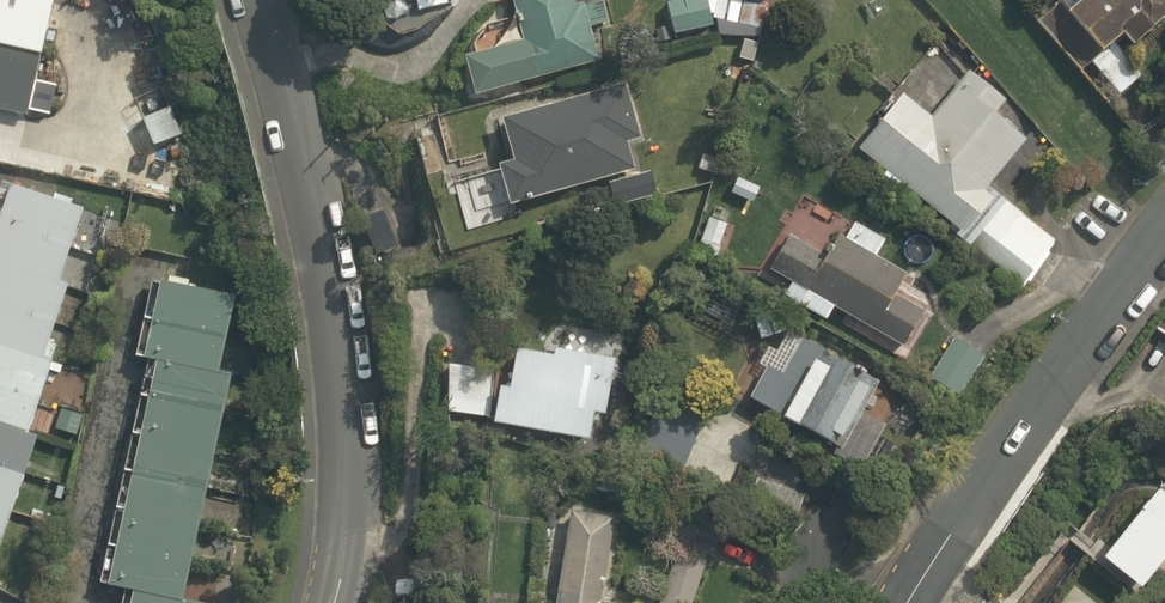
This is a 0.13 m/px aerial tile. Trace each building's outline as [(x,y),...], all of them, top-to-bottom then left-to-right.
[(59,121),(87,0),(0,0),(0,108),(59,121)] [(600,61),(590,27),(608,22),(602,0),(512,0),(516,17),(486,25),(490,39),(473,44),(475,53),(464,56),(475,95),(600,61)] [(675,35),(714,28),(709,0),(684,0),(669,3),(675,35)] [(776,0),(750,0),(773,8),(776,0)] [(1056,3),(1036,19),(1078,73),(1089,64),(1116,97),(1140,78),(1112,43),(1122,36),(1132,49),(1153,32),(1149,27),(1164,15),(1164,0),(1054,0),(1056,3)] [(731,5),(726,28),(774,38),(779,15),(731,5)] [(658,43),(672,39),(669,26),(655,30),(658,43)] [(958,238),(1018,288),(1056,243),(989,187),(1025,144),(993,117),(1005,103),(969,74),(931,120),(903,97),(859,150),(860,150),(961,235),(958,238)] [(499,167),(510,207),(512,206),(634,170),(623,135),(607,140),(594,93),(502,121),(514,163),(499,167)] [(186,158),(214,147),(203,120),(175,131),(186,158)] [(637,196),(652,192),(647,176),(633,180),(637,196)] [(2,184),(0,190),(0,548),(38,438),(29,435),(53,364),(44,361),(69,288),(58,284),(82,211),(2,184)] [(361,219),(375,257),(398,248),(384,211),(361,219)] [(714,261),(726,223),(707,217),(694,255),(714,261)] [(901,347),(923,311),(904,300),(907,295),(900,291),(908,279),(875,259),(885,243),(854,224),(844,242),(837,238),(809,284),(794,274),(781,295),(824,320),(832,306),(901,347)] [(187,274),(189,259),(177,257),(174,271),(187,274)] [(232,375),(218,372),(234,298),(151,280),(134,358),(146,361),(97,584),(124,590),(121,602),(189,602),(182,601),(232,375)] [(760,339),(783,332),(775,308),(752,315),(760,339)] [(959,397),(983,357),(952,338),(928,378),(959,397)] [(780,417),(839,451),(878,383),(803,340),(780,381),(796,390),(780,417)] [(494,424),(590,440),(594,413),(605,415),(614,361),(554,351),(553,356),(517,350),(511,389),(500,387),(494,424)] [(449,412),(489,417),(494,372),(449,367),(444,412),(449,412)] [(678,430),(688,402),(661,392),(650,420),(678,430)] [(1164,559),(1164,494),(1158,489),(1103,558),(1142,588),(1164,559)] [(555,602),(603,602),(618,522),(572,514),(555,602)] [(705,559),(677,549),(659,602),(691,602),(705,559)]
